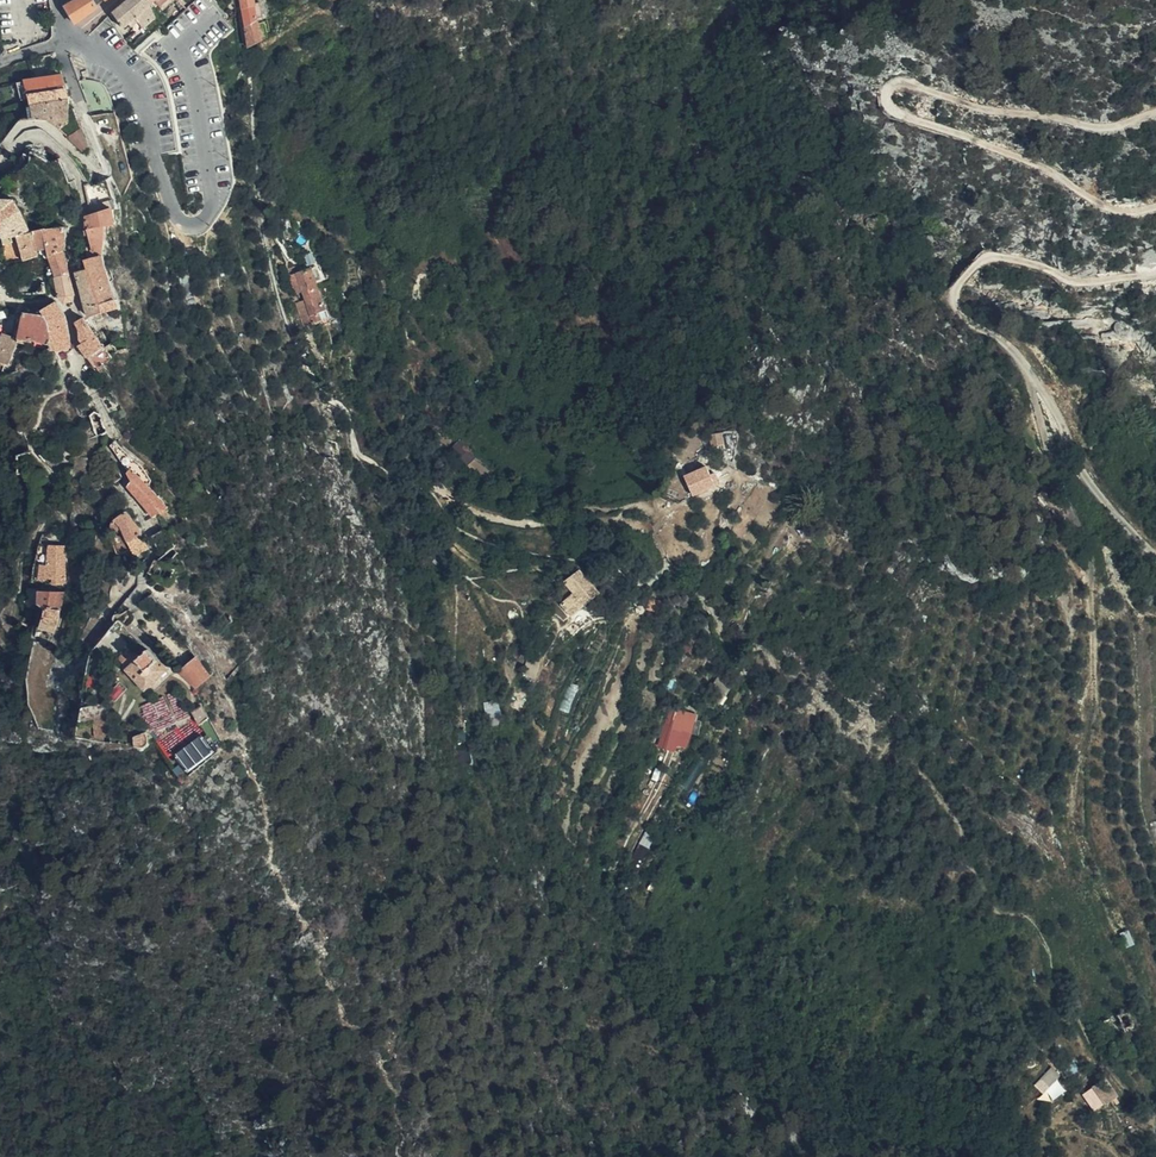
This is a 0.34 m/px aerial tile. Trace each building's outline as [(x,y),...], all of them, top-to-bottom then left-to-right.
[(95,0),(75,0),(66,5),(76,20),(98,6),(95,0)] [(148,0),(123,0),(111,9),(109,11),(112,15),(115,13),(122,24),(124,23),(126,26),(136,17),(139,20),(143,25),(145,23),(150,19),(155,14),(149,1),(148,0)] [(243,6),(245,23),(258,19),(258,23),(265,21),(264,17),(268,16),(268,14),(264,14),(262,2),(255,3),(255,4),(243,6)] [(245,23),(248,45),(257,41),(261,39),(261,35),(263,35),(262,32),(260,32),(258,23),(258,19),(245,23)] [(143,25),(139,20),(128,29),(130,32),(133,30),(137,35),(148,28),(145,23),(143,25)] [(261,35),(261,39),(266,38),(269,36),(268,32),(270,31),(268,20),(265,21),(258,23),(260,32),(262,32),(263,35),(261,35)] [(45,26),(45,25),(43,23),(40,22),(37,24),(35,27),(36,30),(37,32),(40,33),(43,32),(44,30),(46,28),(45,26)] [(62,72),(59,61),(46,64),(47,74),(62,72)] [(47,74),(33,76),(26,77),(18,78),(23,96),(31,95),(66,87),(66,86),(62,72),(47,74)] [(33,104),(68,96),(66,87),(31,95),(33,104)] [(33,104),(34,114),(46,114),(57,123),(77,141),(83,147),(87,143),(79,123),(70,100),(68,96),(33,104)] [(3,234),(3,240),(10,239),(17,237),(29,231),(29,230),(20,212),(17,206),(13,199),(2,198),(0,198),(0,233),(3,234)] [(98,213),(86,218),(85,230),(84,230),(87,248),(87,249),(87,252),(100,251),(100,244),(101,241),(102,236),(103,230),(103,223),(112,222),(111,216),(111,207),(98,213)] [(56,227),(48,228),(49,238),(62,238),(63,226),(62,226),(56,227)] [(38,229),(43,249),(45,257),(61,251),(62,238),(49,238),(48,228),(43,229),(43,228),(38,229)] [(38,229),(29,230),(29,231),(35,257),(39,255),(41,250),(43,249),(38,229)] [(35,257),(29,231),(17,237),(20,261),(35,257)] [(10,239),(3,240),(4,264),(20,261),(17,237),(10,239)] [(64,264),(61,251),(45,257),(46,261),(42,263),(43,268),(64,264)] [(84,271),(72,272),(72,273),(74,282),(76,291),(78,299),(80,308),(85,317),(114,303),(113,293),(110,288),(105,278),(103,271),(101,256),(100,251),(87,252),(87,257),(82,258),(84,271)] [(67,275),(64,264),(43,268),(48,280),(52,279),(67,275)] [(314,267),(311,267),(306,268),(309,284),(317,282),(314,267)] [(292,271),(293,282),(294,291),(310,289),(309,284),(306,268),(292,271)] [(71,294),(67,275),(52,279),(56,297),(58,297),(61,303),(69,301),(70,295),(71,294)] [(30,294),(31,296),(42,293),(40,283),(39,283),(40,292),(30,294)] [(290,299),(290,300),(292,323),(316,319),(310,289),(294,291),(295,299),(290,299)] [(53,362),(60,360),(58,351),(67,348),(66,340),(64,319),(63,317),(60,312),(53,303),(51,304),(40,311),(48,342),(53,362)] [(31,340),(48,342),(40,311),(32,315),(31,323),(31,340)] [(30,340),(31,340),(31,323),(32,315),(26,314),(18,313),(16,336),(12,336),(12,338),(26,339),(30,340)] [(83,348),(89,344),(81,330),(86,327),(80,318),(73,323),(76,334),(76,342),(77,343),(83,348)] [(89,344),(95,341),(93,339),(95,337),(91,331),(89,332),(86,327),(81,330),(89,344)] [(7,364),(12,338),(11,338),(6,337),(3,337),(3,364),(7,364)] [(26,343),(26,339),(12,338),(7,364),(19,364),(20,343),(26,343)] [(99,346),(95,341),(89,344),(83,348),(88,355),(100,346),(99,346)] [(83,348),(77,343),(76,345),(85,358),(88,355),(83,348)] [(720,447),(715,428),(707,432),(711,449),(720,447)] [(462,438),(452,446),(467,464),(476,456),(462,438)] [(151,519),(165,511),(151,494),(147,490),(133,476),(138,470),(134,465),(133,464),(112,443),(107,446),(120,467),(128,480),(128,488),(130,491),(139,502),(151,519)] [(678,471),(680,477),(702,469),(700,463),(678,471)] [(680,477),(685,491),(706,482),(702,469),(680,477)] [(133,476),(147,490),(148,484),(138,470),(133,476)] [(131,541),(139,538),(135,526),(131,521),(123,509),(122,509),(109,515),(102,522),(101,523),(103,529),(106,526),(112,521),(131,541)] [(37,543),(36,550),(47,551),(63,552),(63,546),(37,543)] [(47,551),(36,550),(31,575),(44,576),(47,551)] [(63,552),(47,551),(44,576),(51,576),(51,582),(59,582),(63,576),(63,575),(63,552)] [(598,593),(575,569),(565,580),(587,604),(598,593)] [(35,585),(30,584),(30,585),(28,597),(29,600),(35,603),(34,605),(38,605),(39,605),(55,606),(57,598),(59,590),(35,587),(35,585)] [(34,624),(49,628),(51,620),(55,606),(39,605),(38,605),(34,624)] [(126,667),(145,688),(168,667),(148,646),(126,667)] [(181,668),(198,683),(204,677),(213,667),(196,654),(181,668)] [(486,713),(497,712),(496,700),(485,702),(486,713)] [(211,717),(204,701),(195,708),(201,724),(205,721),(211,717)] [(83,710),(82,718),(90,717),(91,710),(83,710)] [(678,742),(683,728),(674,725),(670,738),(678,742)] [(137,733),(139,741),(147,742),(151,741),(153,740),(149,729),(137,733)] [(179,758),(191,771),(216,748),(203,735),(179,758)] [(1129,1020),(1124,1002),(1116,1005),(1119,1015),(1119,1016),(1124,1015),(1126,1021),(1129,1020)] [(1112,1049),(1119,1047),(1128,1044),(1123,1029),(1119,1016),(1119,1015),(1116,1005),(1100,1010),(1112,1049)] [(1119,1016),(1123,1029),(1129,1027),(1126,1021),(1124,1015),(1119,1016)] [(1098,1084),(1105,1081),(1100,1071),(1088,1077),(1086,1078),(1090,1088),(1098,1084)] [(1108,1089),(1105,1081),(1098,1084),(1090,1088),(1094,1097),(1108,1090),(1108,1089)]
